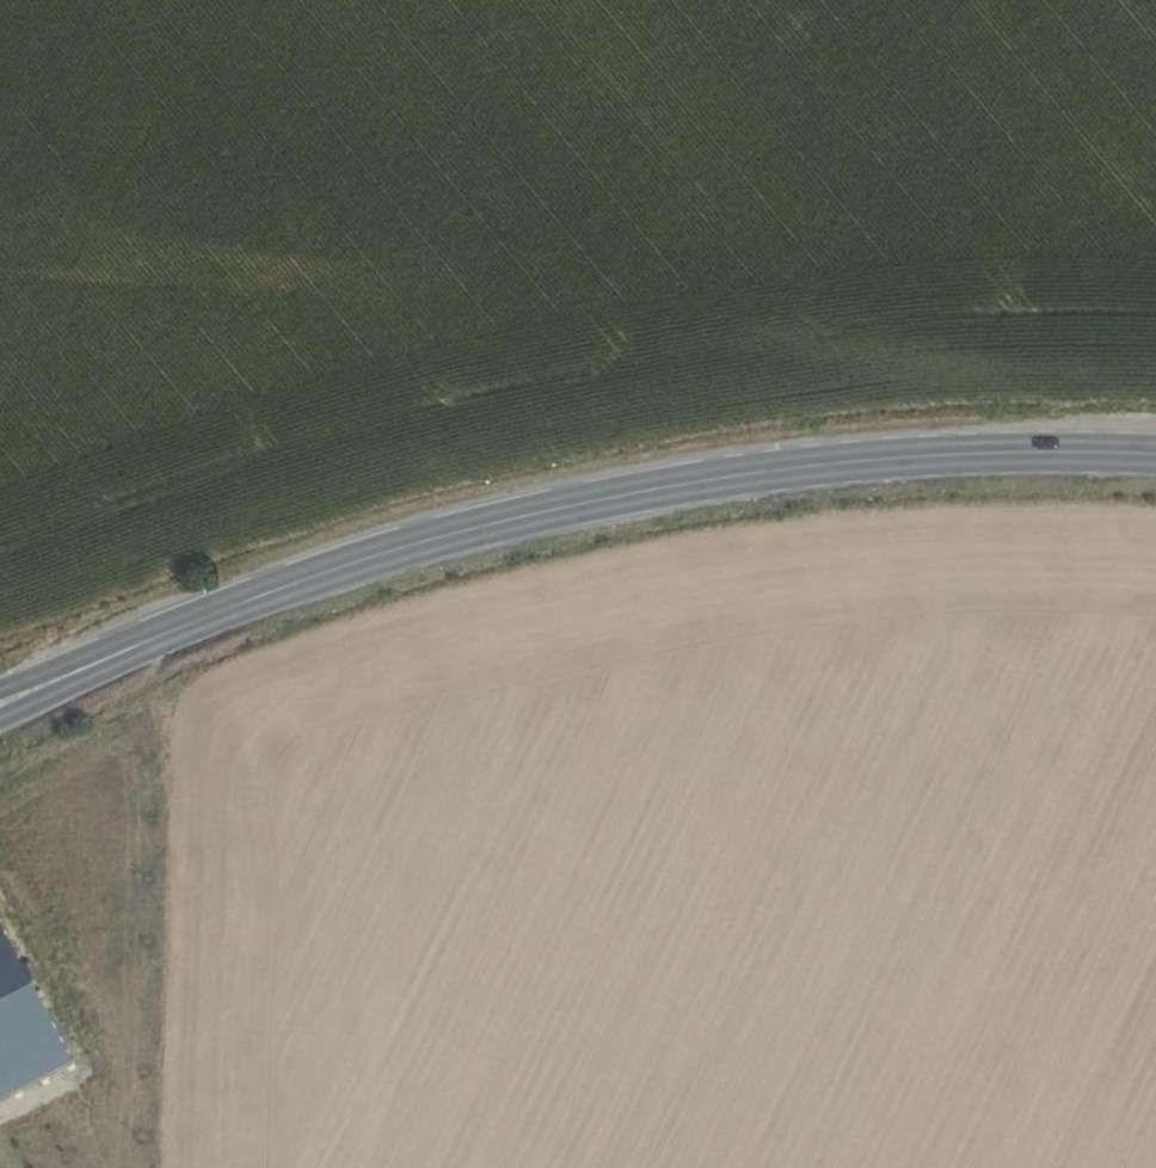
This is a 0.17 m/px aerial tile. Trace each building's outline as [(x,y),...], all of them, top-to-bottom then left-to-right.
[(70,1059),(0,928),(0,1096),(70,1059)]
